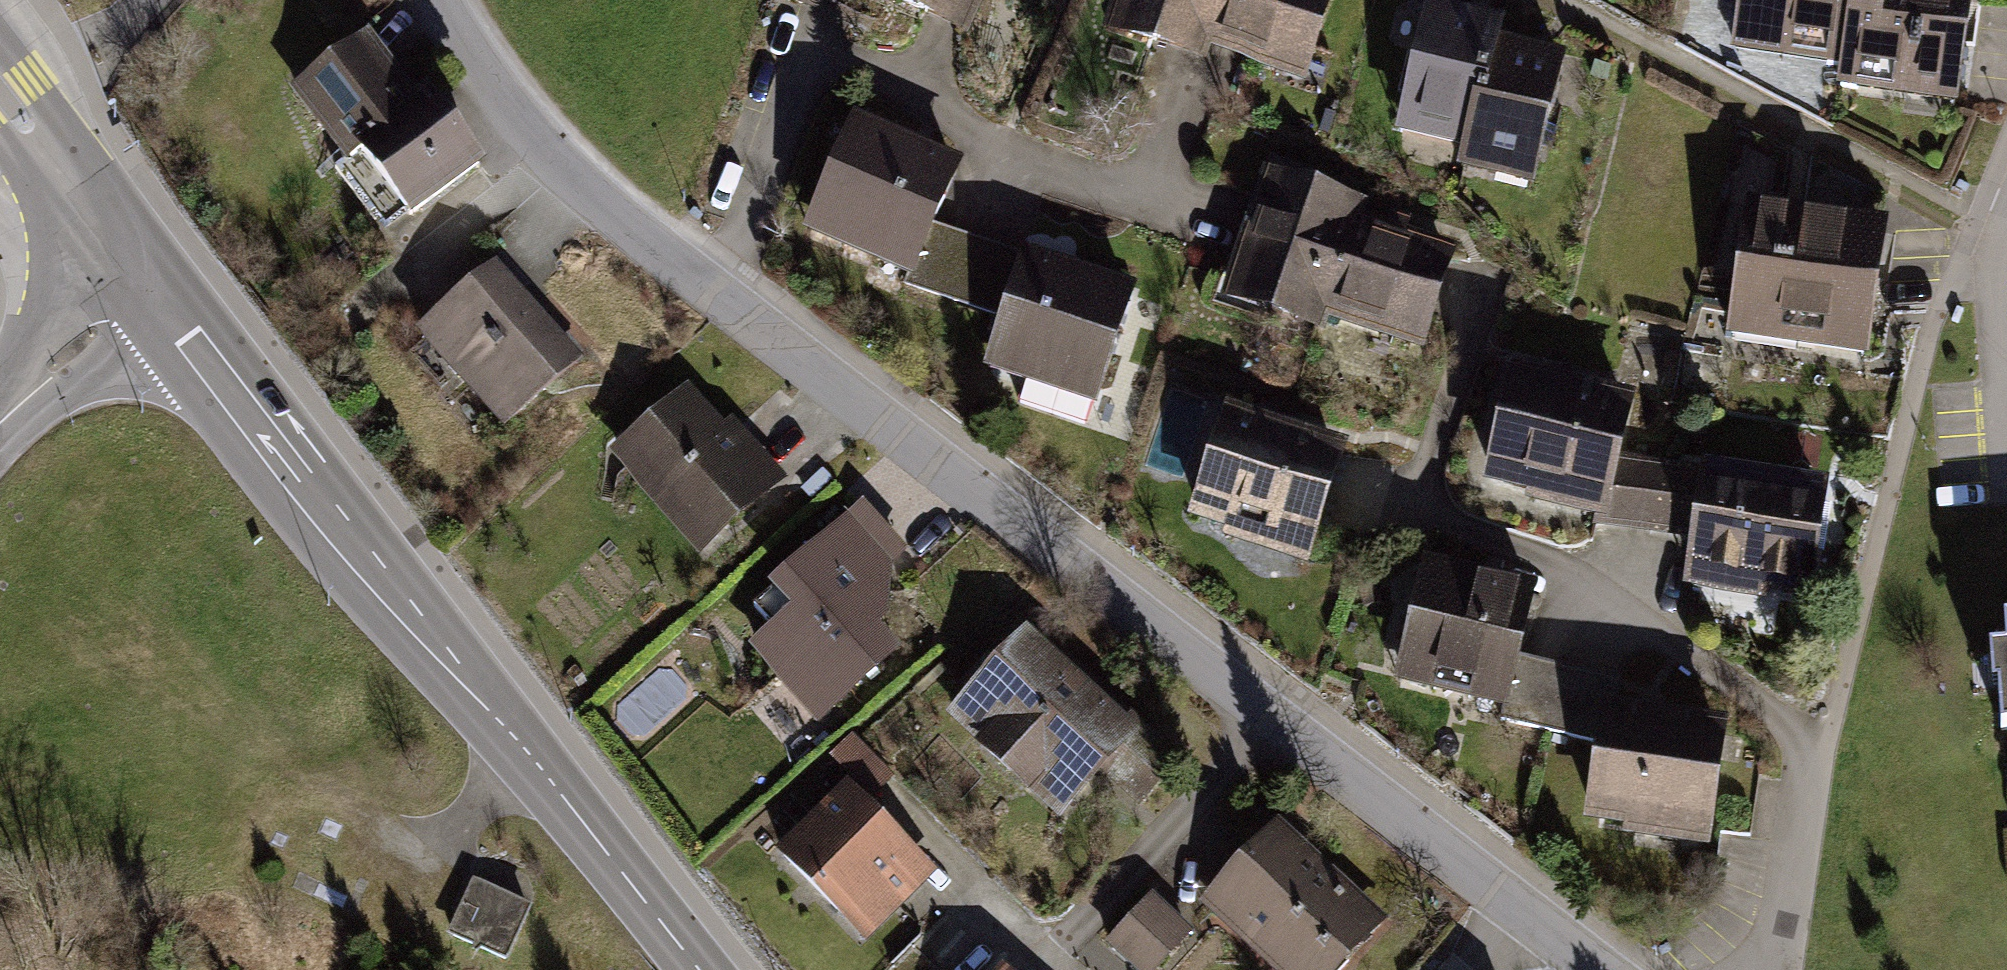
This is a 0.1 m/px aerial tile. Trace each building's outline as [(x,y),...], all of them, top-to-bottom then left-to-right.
[(1230,0),(1114,0),(1102,34),(1207,69),(1212,54),(1230,0)] [(1336,0),(1230,0),(1212,54),(1307,85),(1336,0)] [(1865,0),(1746,0),(1738,45),(1854,64),(1865,0)] [(1854,64),(1849,94),(1957,112),(1976,0),(1865,0),(1854,64)] [(1399,136),(1470,154),(1496,47),(1501,27),(1429,9),(1399,136)] [(418,106),(372,38),(280,99),(331,175),(360,155),(406,224),(487,170),(436,94),(418,106)] [(1566,64),(1496,47),(1470,154),(1465,177),(1535,194),(1566,64)] [(802,239),(958,298),(981,238),(939,222),(962,160),(848,118),(802,239)] [(1331,323),(1367,219),(1372,205),(1265,168),(1219,301),(1327,337),(1331,323)] [(1887,232),(1749,214),(1732,346),(1869,364),(1887,232)] [(1367,219),(1331,323),(1423,355),(1459,250),(1367,219)] [(1133,295),(981,238),(958,298),(1004,315),(984,371),(1090,410),(1133,295)] [(590,369),(503,269),(415,340),(502,445),(590,369)] [(1651,531),(1664,463),(1626,456),(1637,399),(1505,374),(1482,500),(1651,531)] [(701,390),(611,470),(695,565),(785,485),(701,390)] [(1340,444),(1220,410),(1188,523),(1308,557),(1340,444)] [(1664,463),(1651,531),(1698,540),(1689,589),(1802,610),(1824,493),(1664,463)] [(911,564),(863,509),(766,595),(797,629),(755,666),(815,735),(903,657),(860,609),(911,564)] [(1404,690),(1563,730),(1578,668),(1536,658),(1552,595),(1436,565),(1404,690)] [(1145,734),(1029,630),(947,721),(1063,825),(1145,734)] [(2006,738),(2006,633),(1995,634),(2001,739),(2006,738)] [(1634,682),(1578,668),(1563,730),(1604,740),(1582,825),(1704,856),(1735,735),(1627,708),(1634,682)] [(941,879),(847,787),(772,862),(866,955),(941,879)] [(1278,824),(1199,916),(1263,969),(1351,969),(1393,922),(1278,824)] [(535,910),(476,883),(451,937),(511,964),(535,910)] [(1109,945),(1137,969),(1163,969),(1199,930),(1156,892),(1109,945)]
